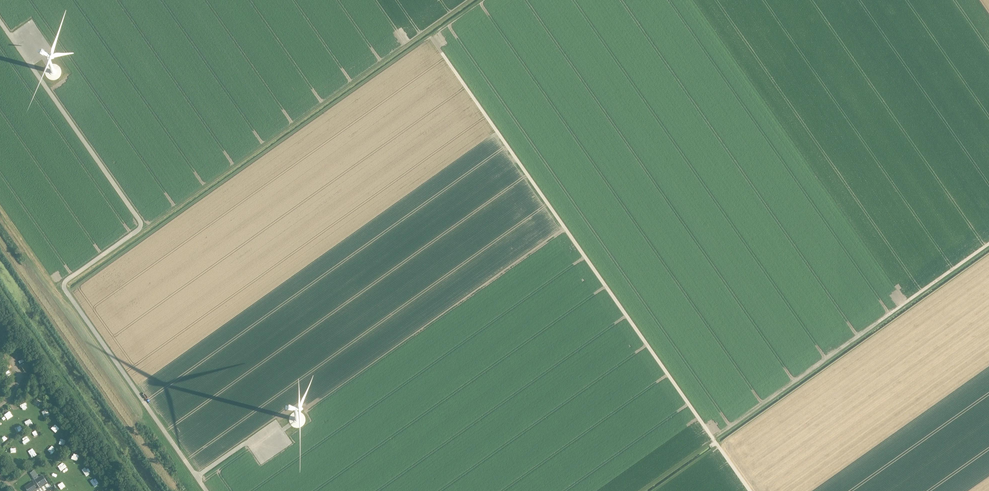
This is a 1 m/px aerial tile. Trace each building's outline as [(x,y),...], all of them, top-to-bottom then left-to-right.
[(3,415),(7,420),(11,416),(7,411),(3,415)] [(34,483),(39,490),(45,487),(43,484),(45,483),(42,478),(34,483)] [(27,490),(34,490),(37,489),(32,482),(24,487),(27,490)]
